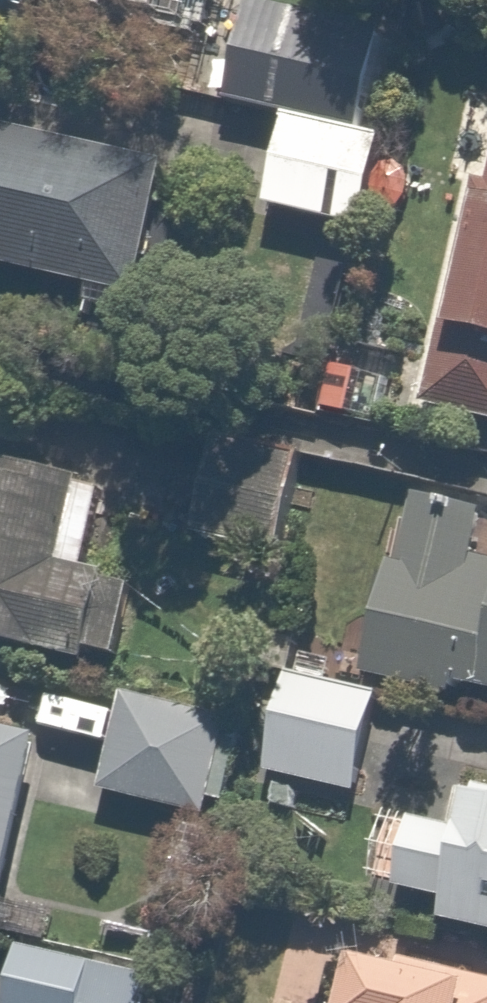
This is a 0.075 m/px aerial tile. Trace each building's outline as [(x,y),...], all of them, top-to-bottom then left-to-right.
[(17,4),(231,48),(241,0),(18,0),(17,4)] [(395,31),(260,3),(237,116),(299,128),(279,225),(388,247),(409,145),(373,137),(395,31)] [(156,316),(187,167),(0,128),(0,283),(156,316)] [(474,181),(465,226),(486,230),(486,184),(474,181)] [(465,357),(486,361),(486,245),(465,357)] [(393,382),(337,369),(325,419),(382,432),(393,382)] [(312,465),(222,447),(202,545),(292,563),(312,465)] [(120,679),(138,593),(69,579),(84,509),(0,491),(0,654),(120,679)] [(377,679),(486,705),(486,524),(421,509),(404,578),(389,575),(365,676),(377,679)] [(392,693),(303,671),(282,753),(371,775),(392,693)] [(240,716),(126,694),(105,800),(219,822),(240,716)] [(61,732),(0,718),(0,912),(17,916),(61,732)] [(457,938),(486,945),(486,797),(480,795),(469,841),(394,822),(376,897),(462,918),(457,938)] [(31,950),(19,1002),(163,1002),(168,981),(31,950)] [(367,983),(345,978),(339,1002),(486,1002),(486,988),(440,977),(437,992),(367,983)]
